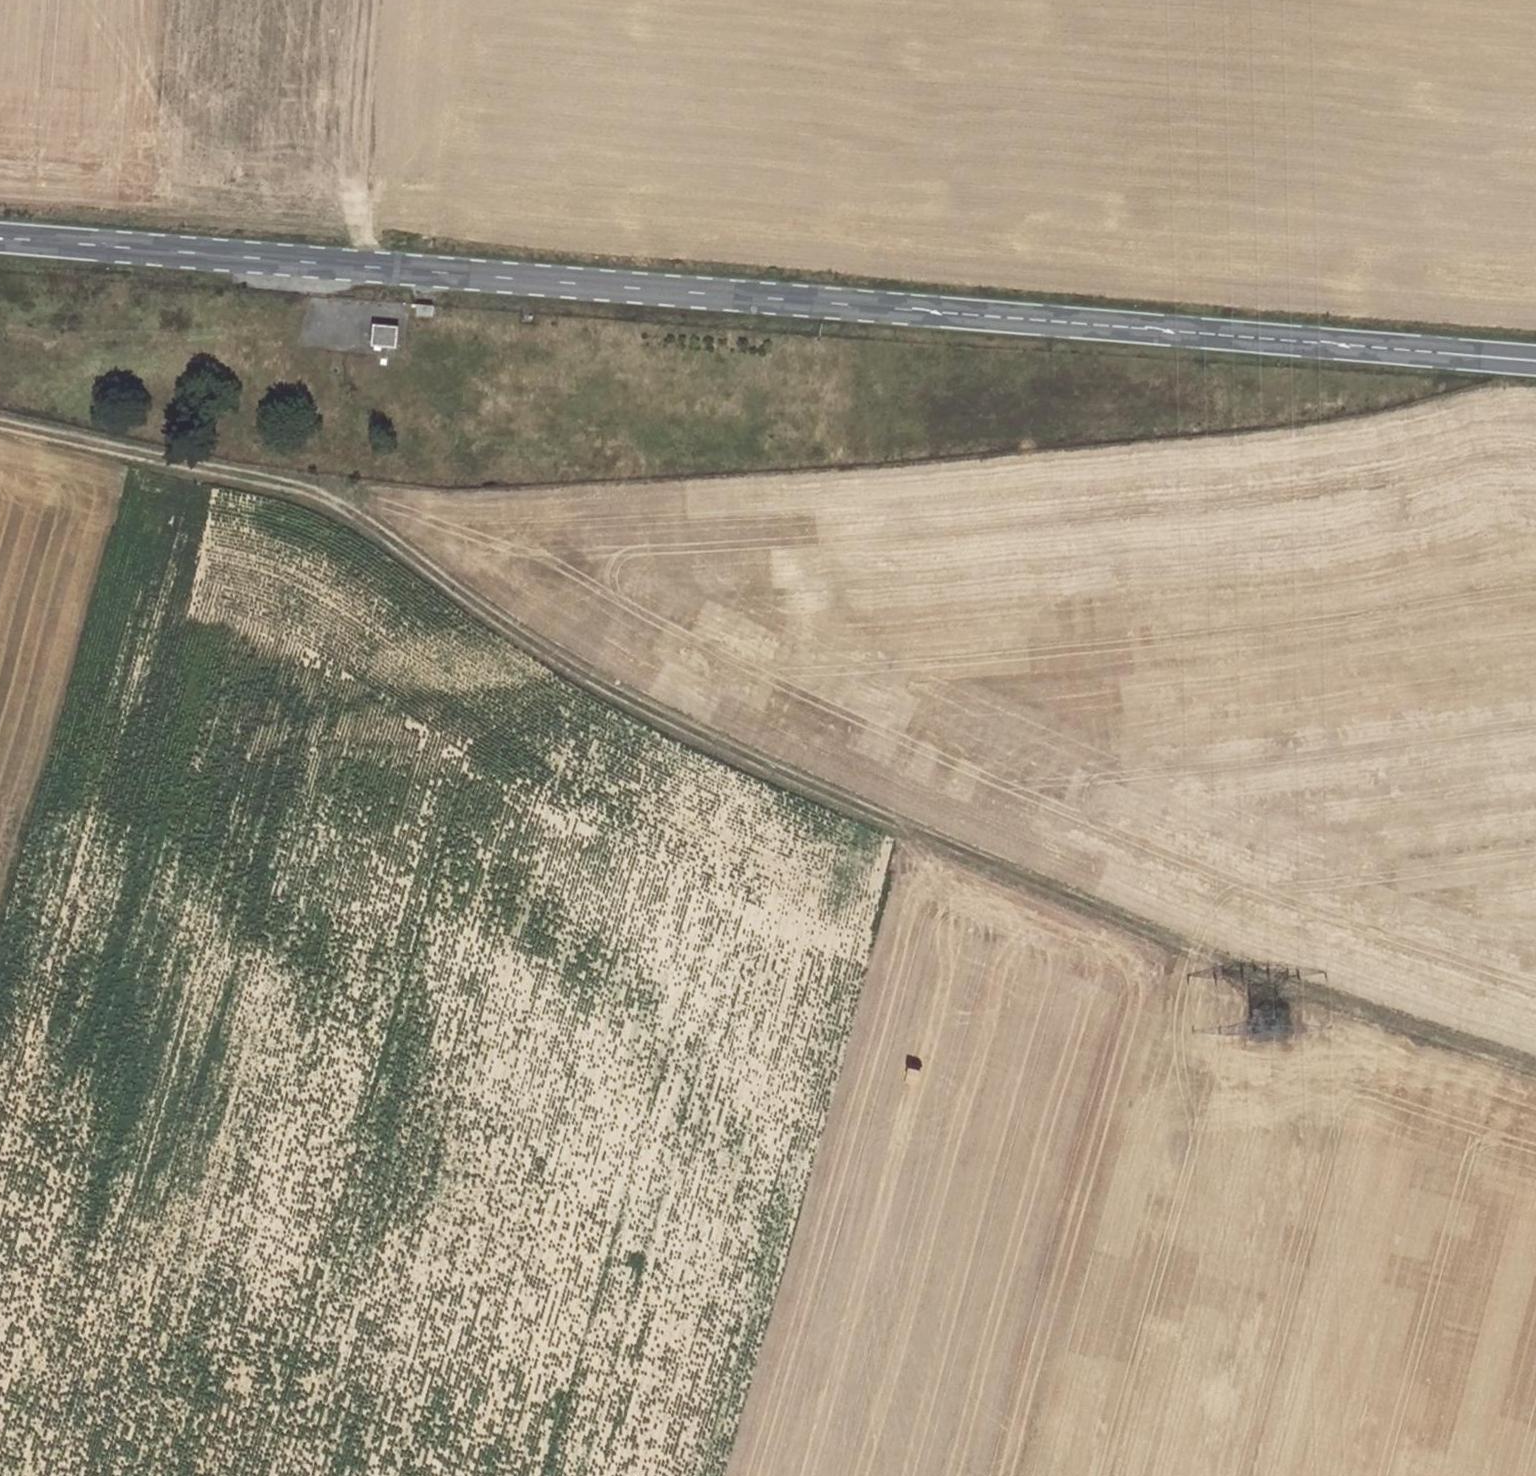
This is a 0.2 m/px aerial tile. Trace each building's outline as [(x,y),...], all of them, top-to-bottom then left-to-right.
[(400,326),(374,324),(372,345),(398,348),(400,326)]
